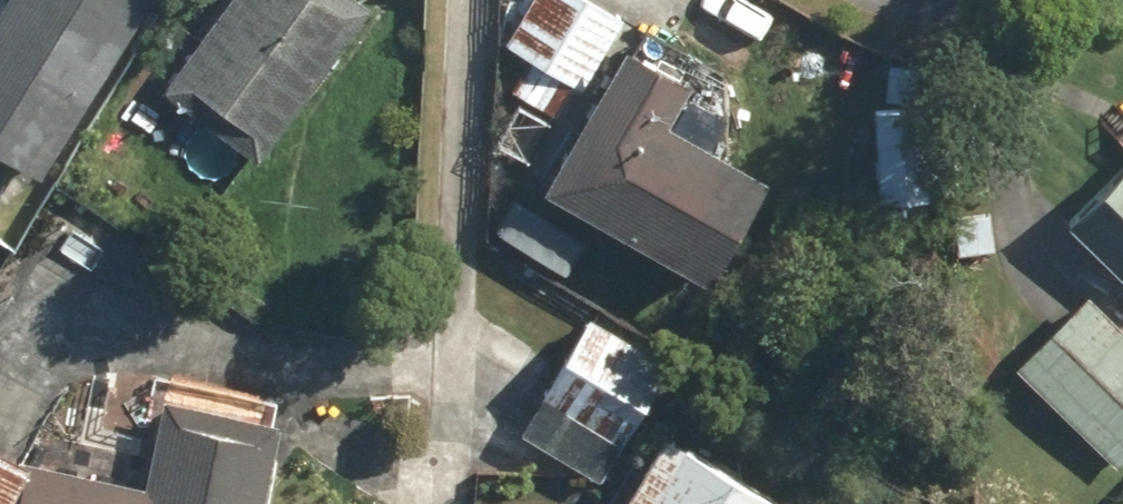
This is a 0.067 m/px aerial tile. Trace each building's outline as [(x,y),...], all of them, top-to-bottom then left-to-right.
[(55,155),(150,0),(4,0),(0,6),(0,121),(55,155)] [(270,142),(372,0),(226,0),(172,76),(270,142)] [(551,117),(568,88),(579,94),(621,23),(583,0),(527,0),(500,46),(527,62),(509,93),(551,117)] [(531,193),(693,286),(753,186),(654,127),(677,88),(615,52),(531,193)] [(883,103),(936,104),(936,66),(884,64),(883,103)] [(868,114),(875,205),(929,201),(922,110),(868,114)] [(1122,290),(1122,160),(1058,226),(1122,290)] [(954,218),(956,254),(990,253),(988,215),(954,218)] [(1113,469),(1122,459),(1122,338),(1082,298),(1012,370),(1113,469)] [(538,400),(620,449),(668,369),(584,319),(538,400)] [(292,402),(176,379),(156,477),(40,456),(0,436),(0,503),(272,503),(292,402)] [(656,437),(615,503),(766,503),(656,437)]
